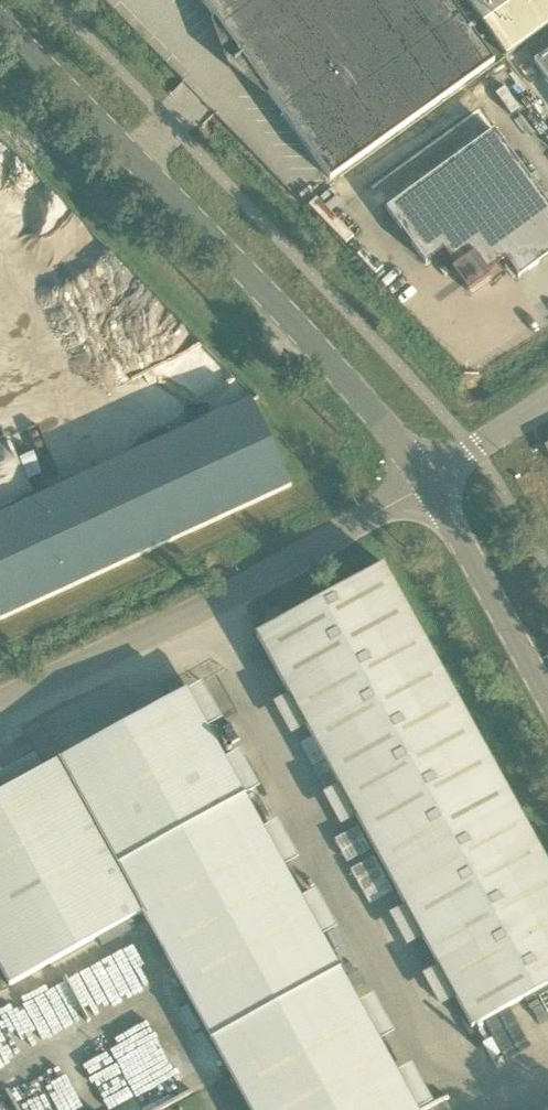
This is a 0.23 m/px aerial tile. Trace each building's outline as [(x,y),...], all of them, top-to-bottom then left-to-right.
[(330,179),(494,61),(450,0),(201,0),(330,179)] [(506,57),(547,25),(547,0),(465,0),(506,57)] [(534,61),(547,81),(547,51),(534,61)] [(426,263),(444,250),(456,267),(453,269),(469,292),(491,275),(488,272),(505,259),(518,278),(547,256),(547,204),(494,130),(386,208),(426,263)] [(291,486),(252,401),(32,501),(0,515),(0,620),(291,486)] [(256,634),(470,1028),(547,985),(547,863),(384,565),(256,634)] [(0,794),(0,967),(10,985),(142,912),(251,1109),(417,1109),(187,691),(60,761),(59,760),(58,760),(59,762),(0,794)] [(355,830),(333,842),(339,853),(361,841),(355,830)] [(361,842),(339,854),(345,864),(367,852),(361,842)] [(371,860),(350,872),(356,883),(378,870),(371,860)] [(378,871),(356,883),(362,894),(384,882),(378,871)] [(384,882),(362,895),(368,905),(390,893),(384,882)]
